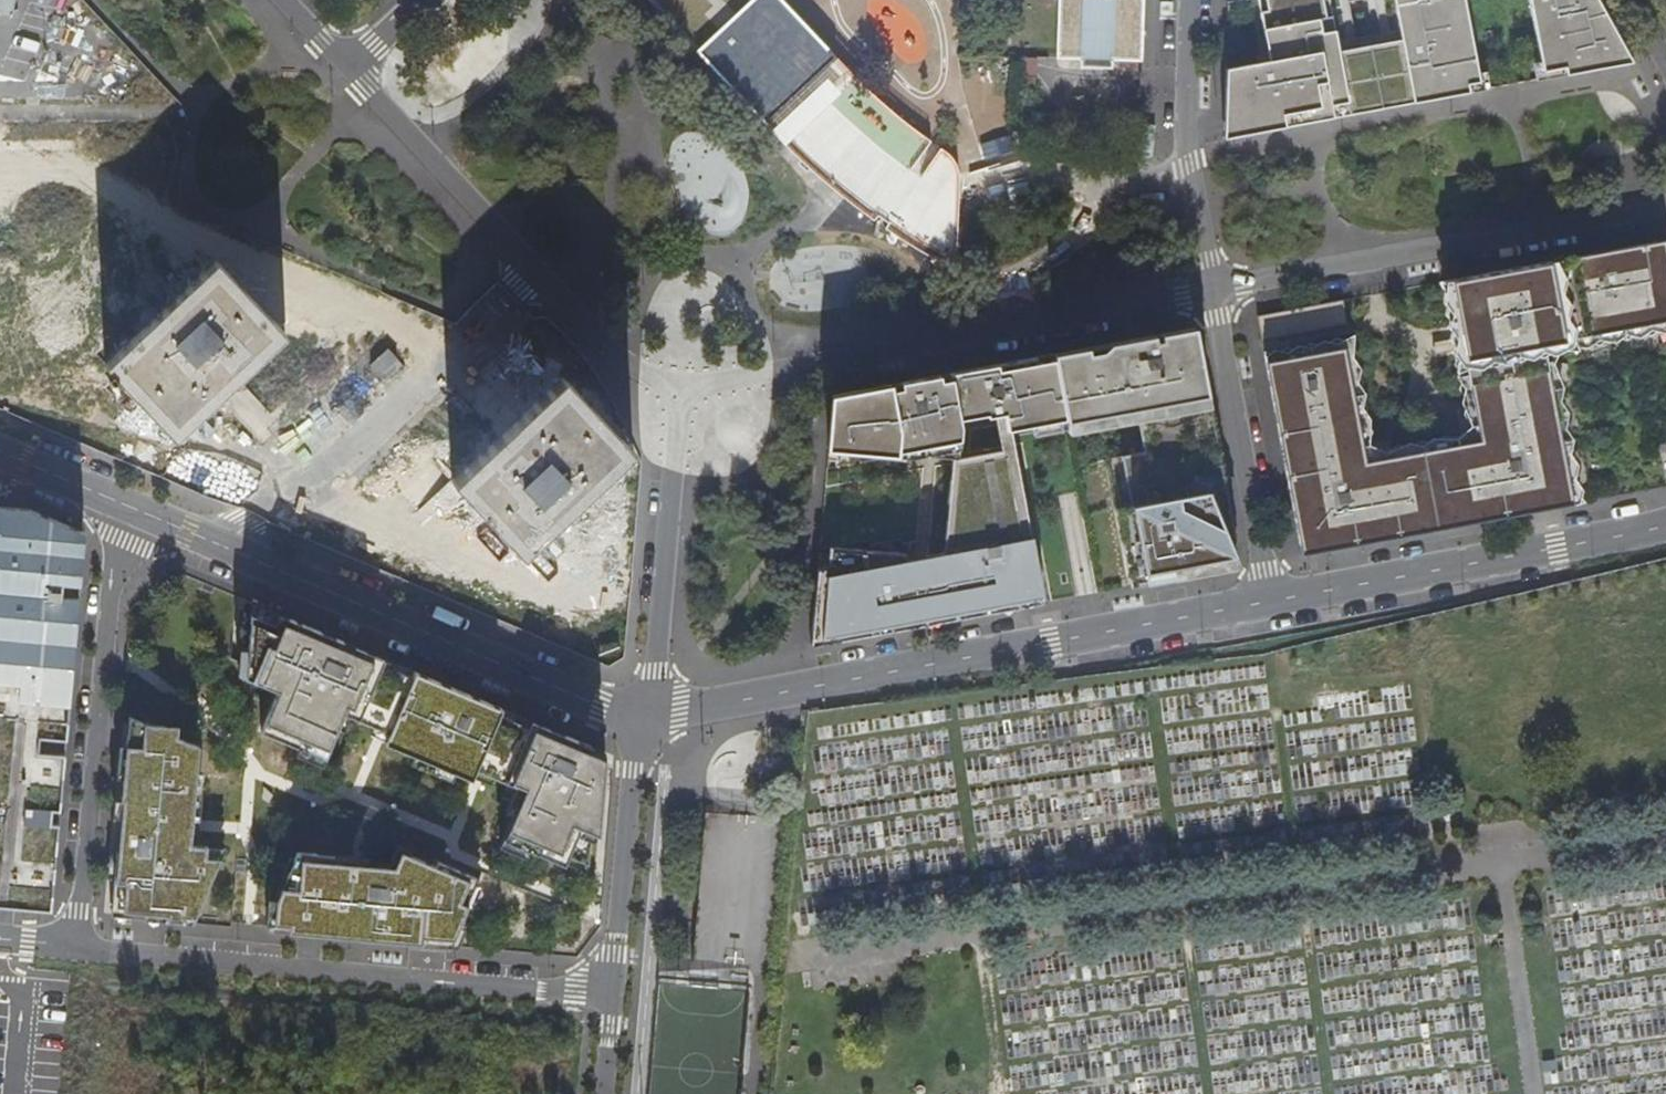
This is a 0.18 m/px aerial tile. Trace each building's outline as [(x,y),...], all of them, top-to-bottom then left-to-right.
[(787,145),(830,105),(856,82),(831,55),(779,0),(651,0),(787,145)] [(889,11),(904,8),(915,5),(917,0),(879,0),(889,11)] [(1056,58),(1141,61),(1143,0),(1059,0),(1056,58)] [(1384,70),(1319,68),(1321,0),(1252,0),(1250,66),(1225,65),(1224,138),(1480,90),(1482,0),(1386,0),(1384,70)] [(1542,79),(1631,62),(1596,0),(1544,0),(1542,79)] [(923,55),(922,70),(956,72),(956,56),(923,55)] [(1020,90),(1031,91),(1033,57),(1022,56),(1020,90)] [(1264,354),(1301,555),(1665,487),(1665,245),(1665,239),(1441,281),(1470,434),(1371,453),(1350,338),(1264,354)] [(178,438),(292,333),(221,256),(107,361),(178,438)] [(1347,324),(1342,300),(1257,315),(1261,339),(1347,324)] [(1053,354),(1066,421),(1067,426),(1100,420),(1131,588),(1240,566),(1195,327),(1053,354)] [(828,447),(905,450),(905,438),(911,438),(911,430),(928,430),(1024,412),(1026,423),(1057,417),(1058,422),(1066,421),(1053,354),(833,394),(828,447)] [(453,479),(524,554),(638,449),(568,373),(453,479)] [(811,647),(1038,604),(1025,540),(1020,541),(1002,476),(990,480),(989,476),(984,477),(985,481),(944,492),(953,556),(820,554),(811,647)] [(52,910),(84,530),(0,524),(0,905),(52,910)] [(605,756),(253,601),(249,648),(240,648),(237,662),(238,676),(272,693),(260,729),(299,747),(297,755),(323,766),(338,729),(349,734),(357,720),(387,735),(384,743),(472,782),(478,768),(522,784),(498,847),(527,858),(530,853),(592,876),(605,756)] [(192,924),(226,847),(207,846),(191,844),(194,817),(200,817),(202,770),(199,769),(200,745),(178,735),(178,727),(130,718),(112,917),(192,924)] [(368,857),(300,852),(278,897),(277,922),(291,923),(290,932),(458,948),(481,884),(472,880),(474,874),(440,861),(436,865),(402,851),(395,864),(368,863),(368,857)]
